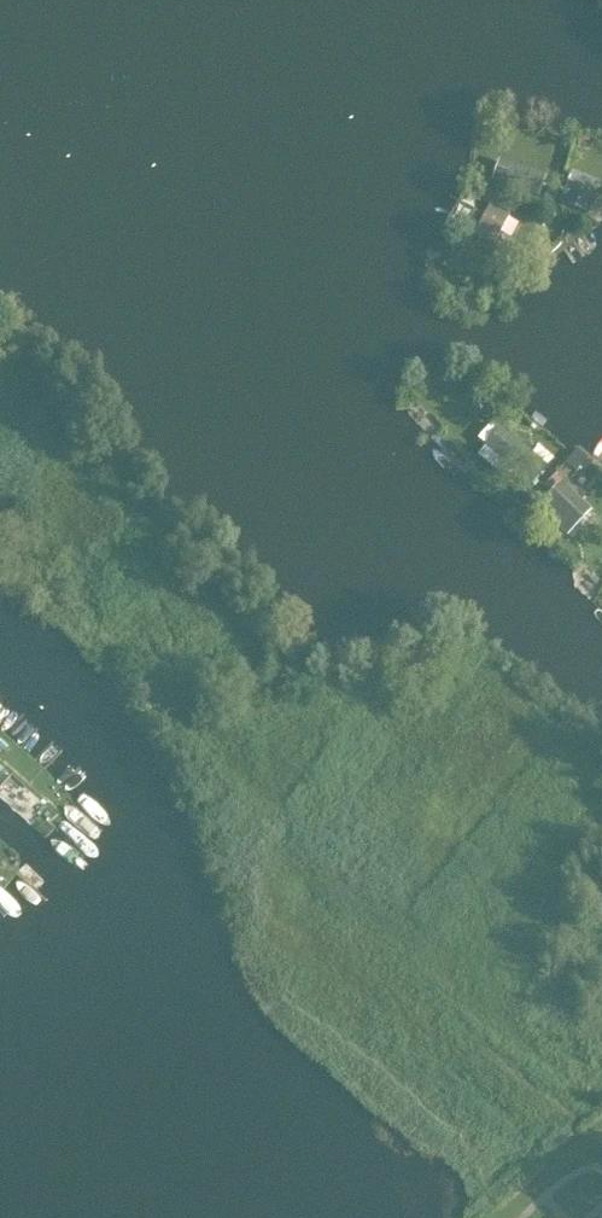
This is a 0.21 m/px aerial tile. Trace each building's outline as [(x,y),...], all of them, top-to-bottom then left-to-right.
[(500,162),(493,184),(538,199),(545,177),(500,162)] [(570,186),(563,206),(589,215),(596,195),(570,186)] [(491,205),(475,237),(494,247),(510,214),(491,205)] [(540,462),(502,429),(485,448),(523,481),(540,462)] [(591,513),(558,484),(543,502),(551,509),(544,516),(569,537),(591,513)]
